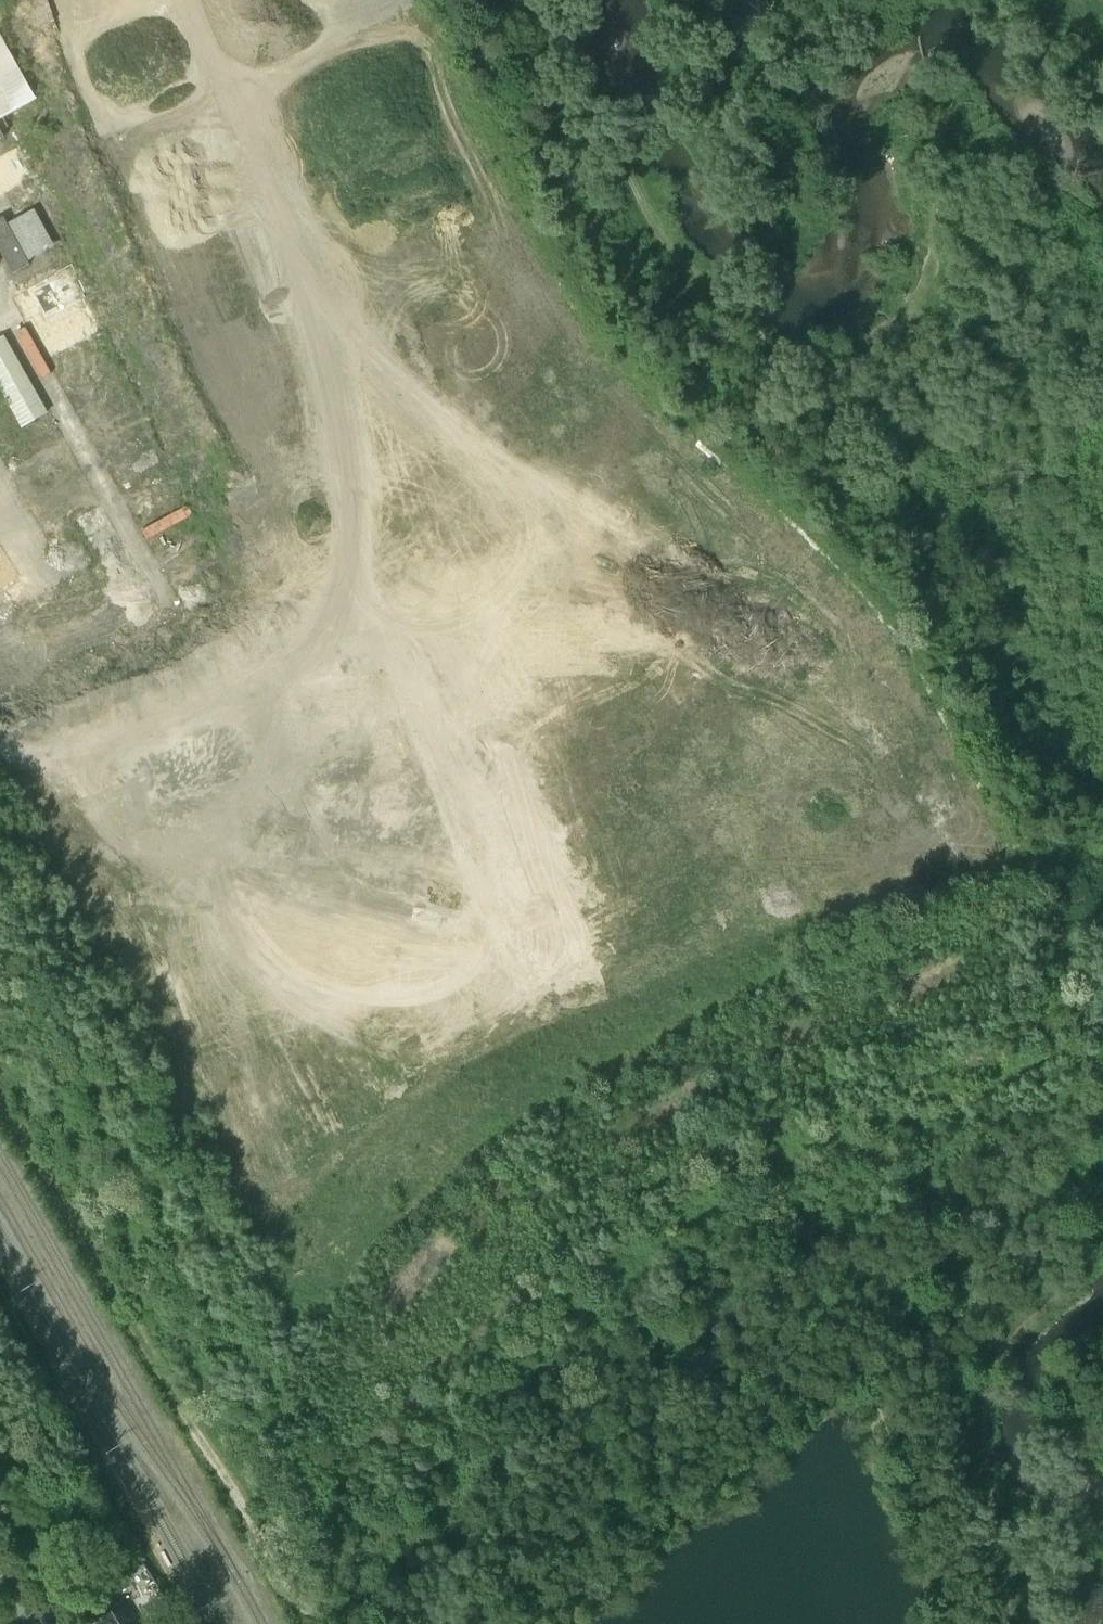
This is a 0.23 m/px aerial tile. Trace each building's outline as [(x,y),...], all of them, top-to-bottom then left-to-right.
[(31,105),(0,48),(0,121),(31,105)] [(20,147),(0,157),(0,189),(32,173),(20,147)] [(12,275),(29,265),(0,213),(0,252),(12,275)] [(30,287),(42,313),(82,294),(70,268),(30,287)] [(4,337),(0,339),(0,390),(21,429),(47,414),(4,337)] [(216,561),(194,504),(145,523),(167,580),(216,561)] [(111,1612),(94,1623),(119,1623),(111,1612)]
